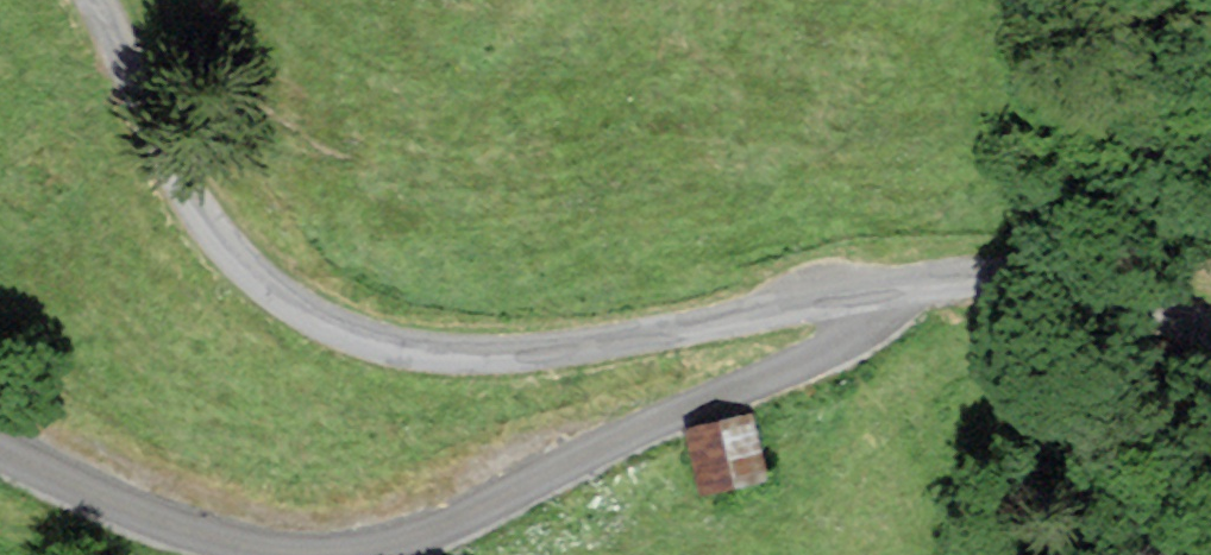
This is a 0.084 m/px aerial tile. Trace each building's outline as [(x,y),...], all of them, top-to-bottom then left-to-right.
[(760,482),(745,422),(680,438),(695,499),(760,482)]
